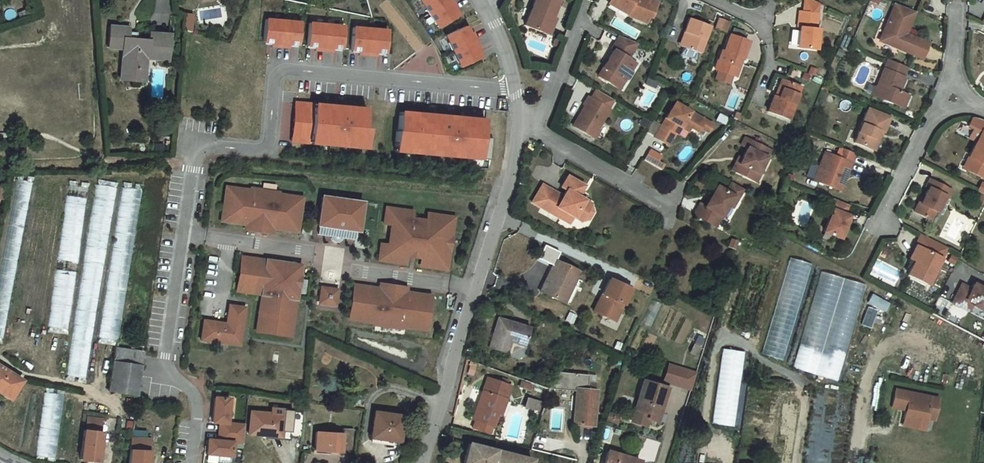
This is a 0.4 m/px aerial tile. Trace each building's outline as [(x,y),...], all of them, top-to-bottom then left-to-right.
[(437,27),(453,17),(452,15),(449,10),(451,8),(452,8),(447,0),(419,0),(437,27)] [(554,0),(534,0),(524,27),(542,34),(548,17),(551,18),(557,1),(554,0)] [(612,0),(609,0),(608,1),(626,12),(628,9),(612,0)] [(628,9),(626,12),(626,13),(645,21),(648,15),(651,16),(657,1),(653,0),(612,0),(628,9)] [(819,12),(820,4),(811,0),(805,0),(804,10),(819,12)] [(900,2),(885,40),(917,53),(918,52),(923,38),(923,37),(911,33),(920,10),(900,2)] [(804,28),(802,48),(819,50),(821,29),(818,29),(819,12),(804,10),(802,28),(804,28)] [(193,15),(186,15),(185,29),(192,32),(193,15)] [(551,18),(548,17),(542,34),(547,36),(553,19),(551,18)] [(288,46),(288,43),(295,44),(296,44),(298,21),(264,18),(262,41),(263,41),(270,41),(270,44),(270,45),(288,47),(288,46)] [(713,28),(725,30),(727,20),(715,18),(713,28)] [(682,49),(686,50),(697,54),(701,55),(711,27),(690,20),(685,33),(688,34),(682,49)] [(331,50),(332,47),(339,48),(340,48),(342,25),(307,22),(305,45),(307,45),(314,45),(313,48),(313,49),(331,51),(331,50)] [(375,54),(375,52),(383,52),(384,52),(386,30),(351,26),(349,49),(350,49),(357,50),(357,52),(357,53),(375,55),(375,54)] [(468,33),(465,34),(462,28),(462,27),(444,35),(459,67),(477,58),(476,57),(473,51),(475,49),(476,49),(468,33)] [(109,28),(107,49),(123,51),(121,80),(145,82),(147,56),(166,58),(169,36),(146,34),(146,41),(124,39),(125,30),(109,28)] [(636,43),(618,35),(610,48),(613,49),(597,75),(613,85),(618,78),(621,80),(626,78),(630,72),(629,67),(623,63),(627,58),(636,43)] [(721,52),(714,72),(733,79),(740,60),(743,61),(749,44),(732,37),(726,54),(721,52)] [(934,42),(923,38),(918,52),(928,57),(934,42)] [(695,62),(697,54),(686,50),(683,58),(695,62)] [(636,63),(627,58),(623,63),(629,67),(630,72),(636,63)] [(908,67),(889,59),(877,86),(875,85),(871,92),(902,105),(907,94),(897,90),(908,67)] [(618,78),(613,85),(619,89),(626,78),(621,80),(618,78)] [(773,94),(766,110),(786,118),(798,87),(782,80),(777,95),(773,94)] [(595,89),(590,97),(608,108),(613,99),(595,89)] [(590,97),(587,96),(583,104),(585,105),(572,125),(592,137),(609,108),(608,108),(590,97)] [(704,118),(674,101),(653,136),(666,143),(674,131),(676,133),(680,126),(682,122),(689,126),(697,130),(699,126),(704,118)] [(311,104),(293,102),(289,141),(307,143),(308,140),(311,108),(311,104)] [(889,111),(868,102),(852,138),(873,146),(877,136),(874,135),(877,128),(881,130),(889,111)] [(321,105),(321,109),(311,108),(308,140),(320,141),(319,144),(353,147),(353,144),(365,145),(366,130),(362,129),(364,109),(321,105)] [(414,114),(398,113),(397,132),(395,132),(393,148),(405,150),(405,153),(468,160),(468,157),(480,158),(480,160),(489,160),(491,139),(482,138),(483,124),(471,123),(472,119),(426,115),(426,118),(414,117),(414,114)] [(711,123),(704,118),(699,126),(707,131),(711,123)] [(966,170),(983,179),(983,122),(972,118),(968,126),(973,129),(968,138),(975,142),(968,157),(971,159),(966,170)] [(768,148),(743,136),(739,144),(745,147),(740,157),(733,171),(753,181),(758,173),(756,172),(768,148)] [(856,150),(840,143),(837,151),(826,147),(815,175),(836,184),(842,173),(846,175),(856,150)] [(660,155),(649,149),(643,158),(661,168),(663,163),(657,160),(660,155)] [(740,157),(737,155),(730,169),(733,171),(740,157)] [(542,182),(532,200),(560,216),(564,210),(573,215),(580,219),(588,217),(592,210),(590,201),(583,197),(578,194),(580,190),(584,183),(567,174),(561,185),(566,188),(562,194),(542,182)] [(915,201),(910,210),(928,219),(932,210),(934,212),(943,194),(946,196),(951,187),(928,176),(924,184),(927,185),(918,202),(915,201)] [(14,180),(0,255),(0,344),(2,344),(32,184),(14,180)] [(741,187),(730,180),(724,189),(715,184),(703,204),(699,202),(692,212),(714,225),(726,203),(732,194),(736,197),(741,187)] [(115,188),(97,185),(68,375),(86,378),(115,188)] [(140,189),(122,187),(99,338),(117,341),(140,189)] [(251,190),(226,187),(222,221),(246,225),(246,226),(272,230),(272,228),(297,232),(302,198),(277,194),(278,192),(251,189),(251,190)] [(845,200),(828,193),(824,203),(829,205),(826,212),(820,226),(836,233),(845,211),(841,209),(845,200)] [(736,197),(732,194),(726,203),(731,206),(736,197)] [(87,199),(69,196),(49,329),(67,332),(87,199)] [(361,203),(322,197),(318,225),(320,225),(318,234),(331,236),(331,238),(332,239),(333,240),(335,241),(336,241),(338,241),(340,240),(341,239),(341,238),(354,240),(356,231),(357,231),(361,203)] [(829,205),(824,203),(821,209),(826,212),(829,205)] [(407,211),(386,208),(384,223),(391,224),(388,245),(381,244),(379,260),(400,263),(400,260),(405,261),(406,252),(422,254),(421,263),(425,264),(425,266),(446,270),(448,254),(441,253),(444,232),(451,233),(454,217),(432,214),(432,217),(428,216),(427,221),(411,219),(411,214),(407,213),(407,211)] [(451,233),(444,232),(441,253),(448,254),(451,233)] [(912,241),(906,254),(912,257),(904,271),(925,282),(939,255),(912,241)] [(549,262),(552,263),(556,254),(538,245),(531,259),(547,267),(549,262)] [(788,256),(760,354),(782,360),(810,263),(788,256)] [(301,265),(242,257),(237,291),(262,294),(257,330),(290,335),(301,265)] [(547,267),(536,288),(562,300),(575,274),(552,263),(549,262),(547,267)] [(793,369),(838,380),(861,281),(816,271),(793,369)] [(620,302),(628,284),(607,274),(597,295),(597,294),(590,309),(611,319),(619,302),(620,302)] [(950,300),(961,307),(964,300),(979,308),(981,306),(983,308),(983,287),(973,282),(971,287),(960,282),(950,300)] [(379,289),(355,285),(350,319),(374,323),(374,325),(400,328),(400,326),(425,330),(430,296),(405,292),(406,290),(379,287),(379,289)] [(337,290),(322,288),(320,302),(334,305),(337,290)] [(245,307),(229,305),(226,323),(204,320),(201,340),(239,345),(245,307)] [(520,336),(525,321),(498,312),(499,311),(494,309),(489,324),(490,324),(484,341),(501,346),(504,337),(506,331),(520,336)] [(518,342),(520,336),(506,331),(504,337),(518,342)] [(115,347),(108,394),(135,397),(143,350),(115,347)] [(721,348),(709,422),(732,425),(744,351),(721,348)] [(693,372),(666,364),(661,381),(688,389),(693,372)] [(9,397),(21,380),(0,366),(0,391),(9,397)] [(572,390),(569,423),(591,425),(593,392),(591,392),(592,384),(585,383),(585,376),(550,373),(545,388),(572,390)] [(489,426),(498,399),(501,401),(507,384),(485,376),(470,420),(472,421),(470,428),(486,433),(488,425),(489,426)] [(666,388),(639,379),(627,419),(639,423),(640,418),(656,422),(666,388)] [(7,400),(9,397),(0,391),(0,396),(7,400)] [(891,391),(888,409),(899,411),(899,408),(902,409),(900,420),(908,421),(907,423),(922,426),(923,419),(931,420),(934,399),(891,391)] [(64,396),(46,394),(38,458),(55,460),(64,396)] [(229,399),(214,397),(212,422),(219,423),(227,423),(229,399)] [(536,409),(538,401),(523,397),(521,405),(536,409)] [(246,408),(245,431),(278,434),(279,410),(246,408)] [(371,408),(367,433),(397,438),(399,412),(371,408)] [(85,429),(100,431),(102,419),(87,416),(85,429)] [(900,420),(899,427),(921,431),(922,426),(907,423),(908,421),(900,420)] [(227,423),(219,423),(218,440),(233,442),(242,443),(244,425),(227,423)] [(315,428),(314,447),(350,449),(353,425),(341,424),(341,429),(315,428)] [(80,459),(98,461),(102,431),(100,431),(85,429),(83,429),(80,459)] [(127,451),(128,451),(128,462),(145,462),(146,452),(147,438),(135,438),(136,432),(129,431),(127,451)] [(218,440),(208,439),(206,454),(231,456),(233,442),(218,440)] [(460,462),(525,462),(527,459),(467,440),(460,462)] [(600,462),(635,462),(636,460),(604,450),(600,462)]
